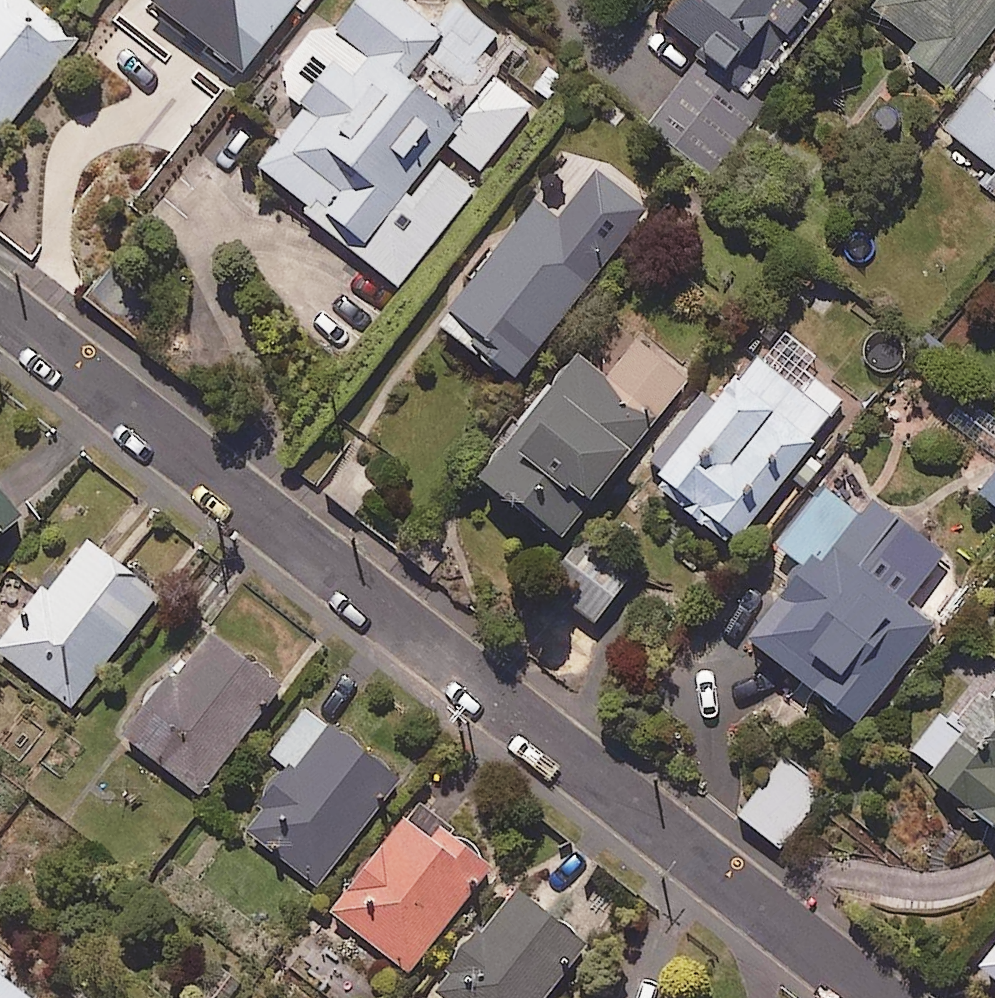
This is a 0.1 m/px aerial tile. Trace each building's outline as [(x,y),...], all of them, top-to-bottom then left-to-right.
[(24,0),(0,0),(0,134),(74,40),(24,0)] [(238,80),(300,0),(135,0),(238,80)] [(457,129),(405,82),(429,56),(457,82),(476,62),(495,37),(456,5),(435,32),(394,0),(361,0),(330,41),(318,31),(287,72),(314,93),(255,169),(401,284),(474,191),(433,159),(444,145),(457,129)] [(831,0),(682,0),(656,34),(698,67),(650,129),(715,179),(768,110),(754,100),(817,18),(831,0)] [(859,17),(950,87),(994,29),(994,0),(872,0),(859,17)] [(943,131),(990,169),(980,182),(994,194),(994,66),(943,131)] [(531,108),(498,82),(448,146),(480,172),(531,108)] [(606,261),(532,203),(447,314),(470,331),(464,338),(516,378),(606,261)] [(686,383),(635,343),(605,381),(575,357),(476,481),(556,545),(686,383)] [(799,392),(755,359),(719,408),(694,389),(635,467),(679,499),(675,505),(732,548),(843,402),(811,377),(799,392)] [(963,400),(945,424),(992,457),(994,453),(994,422),(963,400)] [(979,498),(994,510),(994,477),(979,498)] [(0,481),(0,543),(30,520),(0,481)] [(861,519),(822,489),(773,552),(799,572),(743,644),(853,729),(970,577),(874,502),(861,519)] [(93,542),(40,609),(34,605),(0,649),(0,652),(74,709),(162,596),(93,542)] [(630,577),(592,550),(557,601),(595,627),(630,577)] [(279,692),(206,634),(123,738),(196,796),(279,692)] [(992,701),(979,692),(954,728),(937,717),(909,757),(930,771),(920,786),(994,838),(994,697),(992,701)] [(397,783),(305,712),(270,758),(283,769),(238,828),(317,888),(397,783)] [(826,790),(787,759),(739,818),(778,849),(826,790)] [(490,869),(414,808),(329,914),(406,975),(490,869)] [(512,892),(432,993),(437,997),(546,997),(584,949),(512,892)] [(975,974),(994,989),(994,949),(975,974)] [(0,984),(0,997),(17,997),(0,984)]
